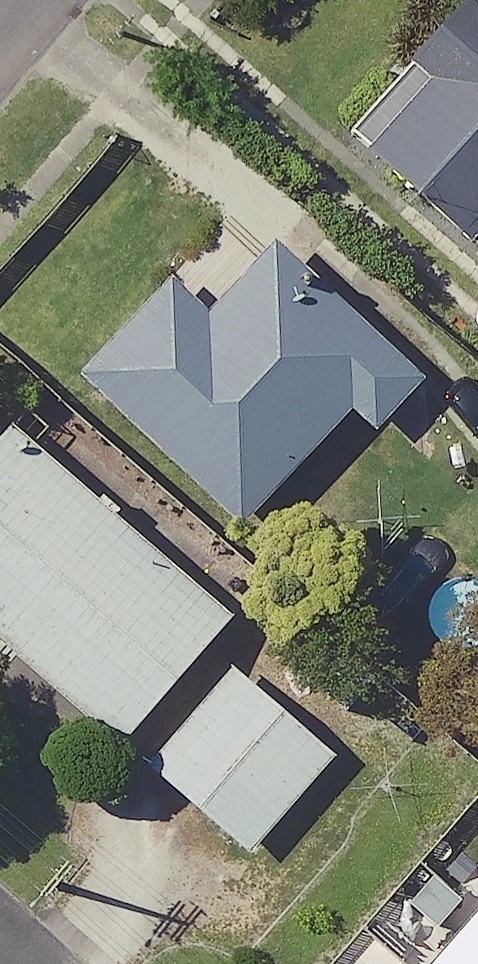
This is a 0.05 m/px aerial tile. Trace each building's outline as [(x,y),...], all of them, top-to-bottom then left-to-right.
[(463,235),(464,234),(477,218),(477,7),(470,0),(447,0),(398,56),(420,75),(359,144),(463,235)] [(464,234),(477,247),(477,218),(464,234)] [(163,269),(73,370),(243,520),(341,409),(371,435),(426,373),(270,236),(206,307),(163,269)] [(8,420),(0,430),(0,646),(115,747),(231,617),(8,420)] [(333,757),(229,666),(141,765),(245,857),(333,757)] [(420,963),(477,963),(477,899),(420,963)]
